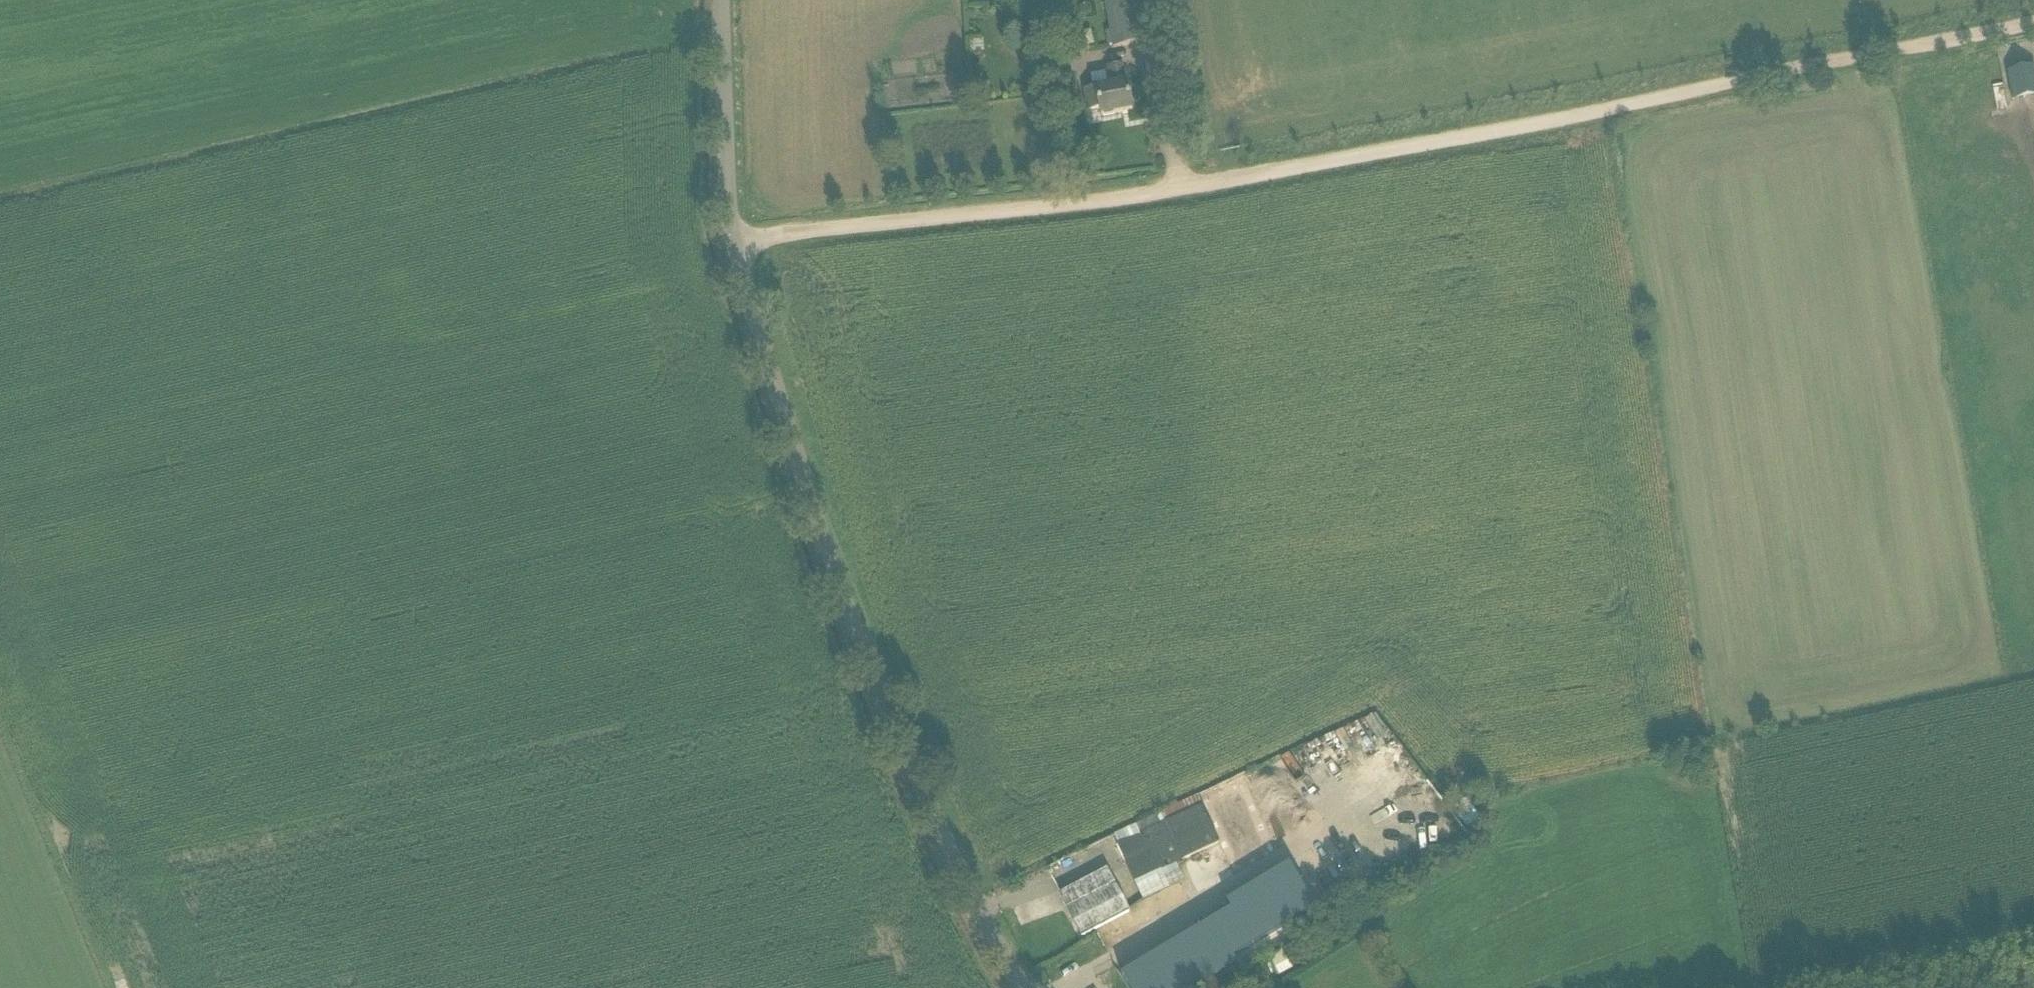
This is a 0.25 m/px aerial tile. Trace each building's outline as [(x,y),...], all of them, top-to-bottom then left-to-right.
[(1111,34),(1113,45),(1114,48),(1149,41),(1142,0),(1105,0),(1111,34)] [(1093,90),(1086,91),(1089,110),(1100,108),(1101,116),(1133,111),(1128,85),(1127,85),(1123,65),(1108,68),(1109,72),(1090,75),(1093,90)] [(2008,73),(2013,100),(2033,96),(2033,68),(2008,73)] [(966,85),(954,86),(954,96),(967,95),(966,85)] [(1241,782),(1200,800),(1220,844),(1232,870),(1273,851),(1241,782)] [(1140,836),(1117,847),(1135,884),(1173,866),(1220,844),(1200,800),(1198,796),(1135,826),(1140,836)] [(1121,976),(1128,987),(1200,987),(1238,965),(1234,958),(1315,908),(1289,865),(1226,903),(1230,910),(1121,976)] [(1173,866),(1135,884),(1143,901),(1181,884),(1173,866)] [(1129,913),(1107,871),(1061,895),(1083,937),(1129,913)] [(1285,951),(1267,962),(1277,977),(1294,966),(1285,951)] [(1227,986),(1228,987),(1247,987),(1241,979),(1227,986)]
